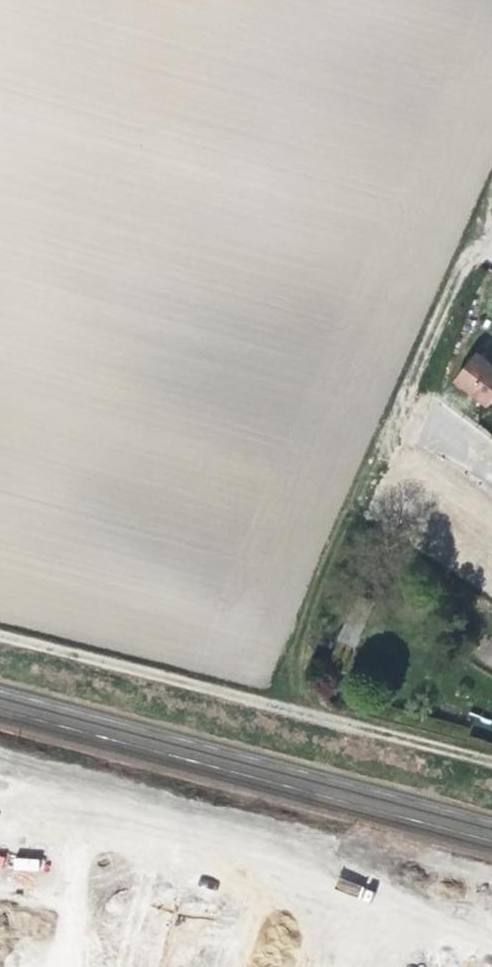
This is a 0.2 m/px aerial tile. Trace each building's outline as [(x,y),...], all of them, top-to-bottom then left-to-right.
[(458,372),(490,397),(491,395),(491,357),(491,356),(491,354),(491,352),(479,343),(458,372)] [(38,872),(40,860),(14,856),(12,868),(38,872)]
